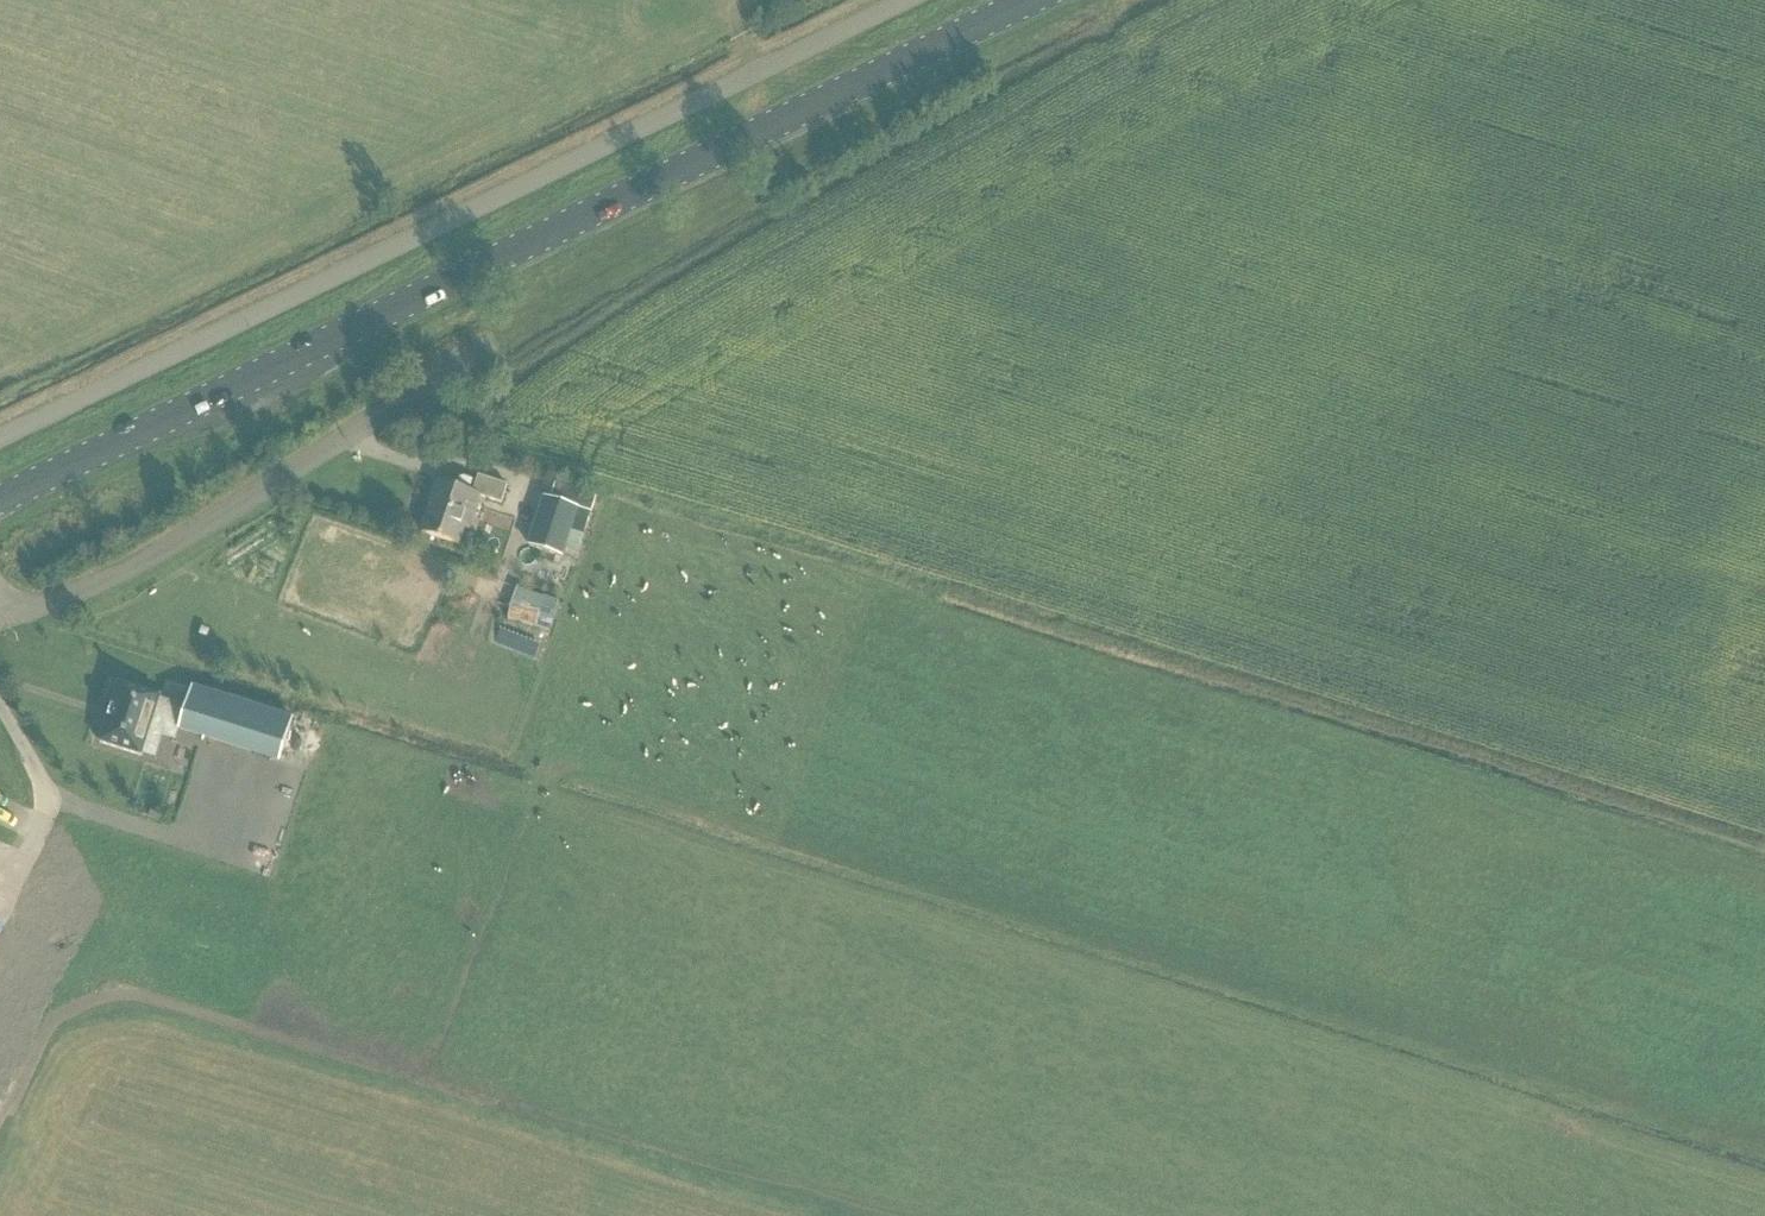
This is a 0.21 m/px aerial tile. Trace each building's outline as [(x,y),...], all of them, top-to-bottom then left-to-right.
[(509,487),(479,476),(473,494),(437,482),(421,533),(459,545),(463,531),(467,532),(480,498),(502,506),(509,487)] [(547,498),(531,547),(562,557),(579,509),(547,498)] [(514,583),(506,607),(538,618),(546,594),(514,583)] [(293,719),(193,688),(187,708),(159,699),(160,697),(119,684),(100,743),(155,760),(161,740),(175,745),(180,729),(279,760),(293,719)] [(81,735),(63,737),(65,752),(83,749),(81,735)]
